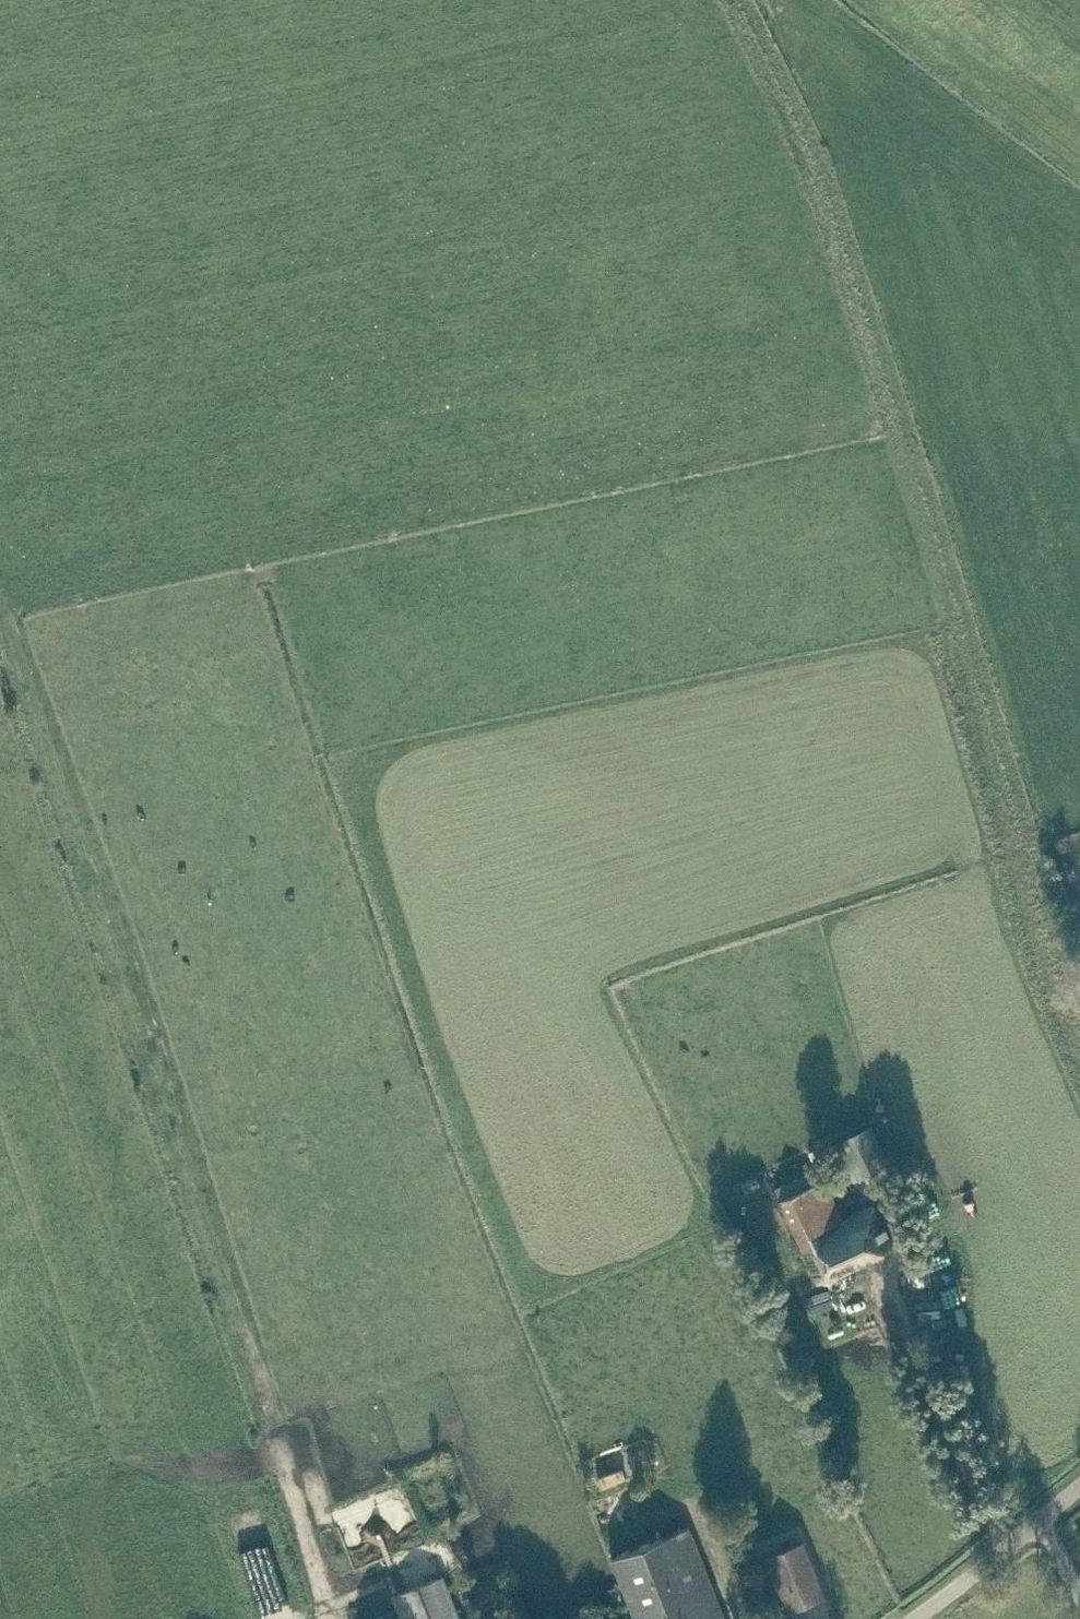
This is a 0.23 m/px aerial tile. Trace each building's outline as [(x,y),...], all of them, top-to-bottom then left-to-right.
[(873,1122),(837,1137),(854,1177),(891,1162),(873,1122)] [(850,1186),(837,1154),(824,1160),(837,1192),(850,1186)] [(818,1282),(893,1245),(873,1203),(843,1218),(819,1167),(774,1189),(818,1282)] [(610,1464),(585,1473),(589,1485),(615,1476),(610,1464)] [(711,1582),(689,1526),(612,1556),(623,1585),(636,1618),(725,1618),(711,1582)] [(824,1595),(802,1539),(766,1553),(788,1609),(824,1595)] [(402,1618),(460,1618),(444,1576),(393,1596),(402,1618)]
